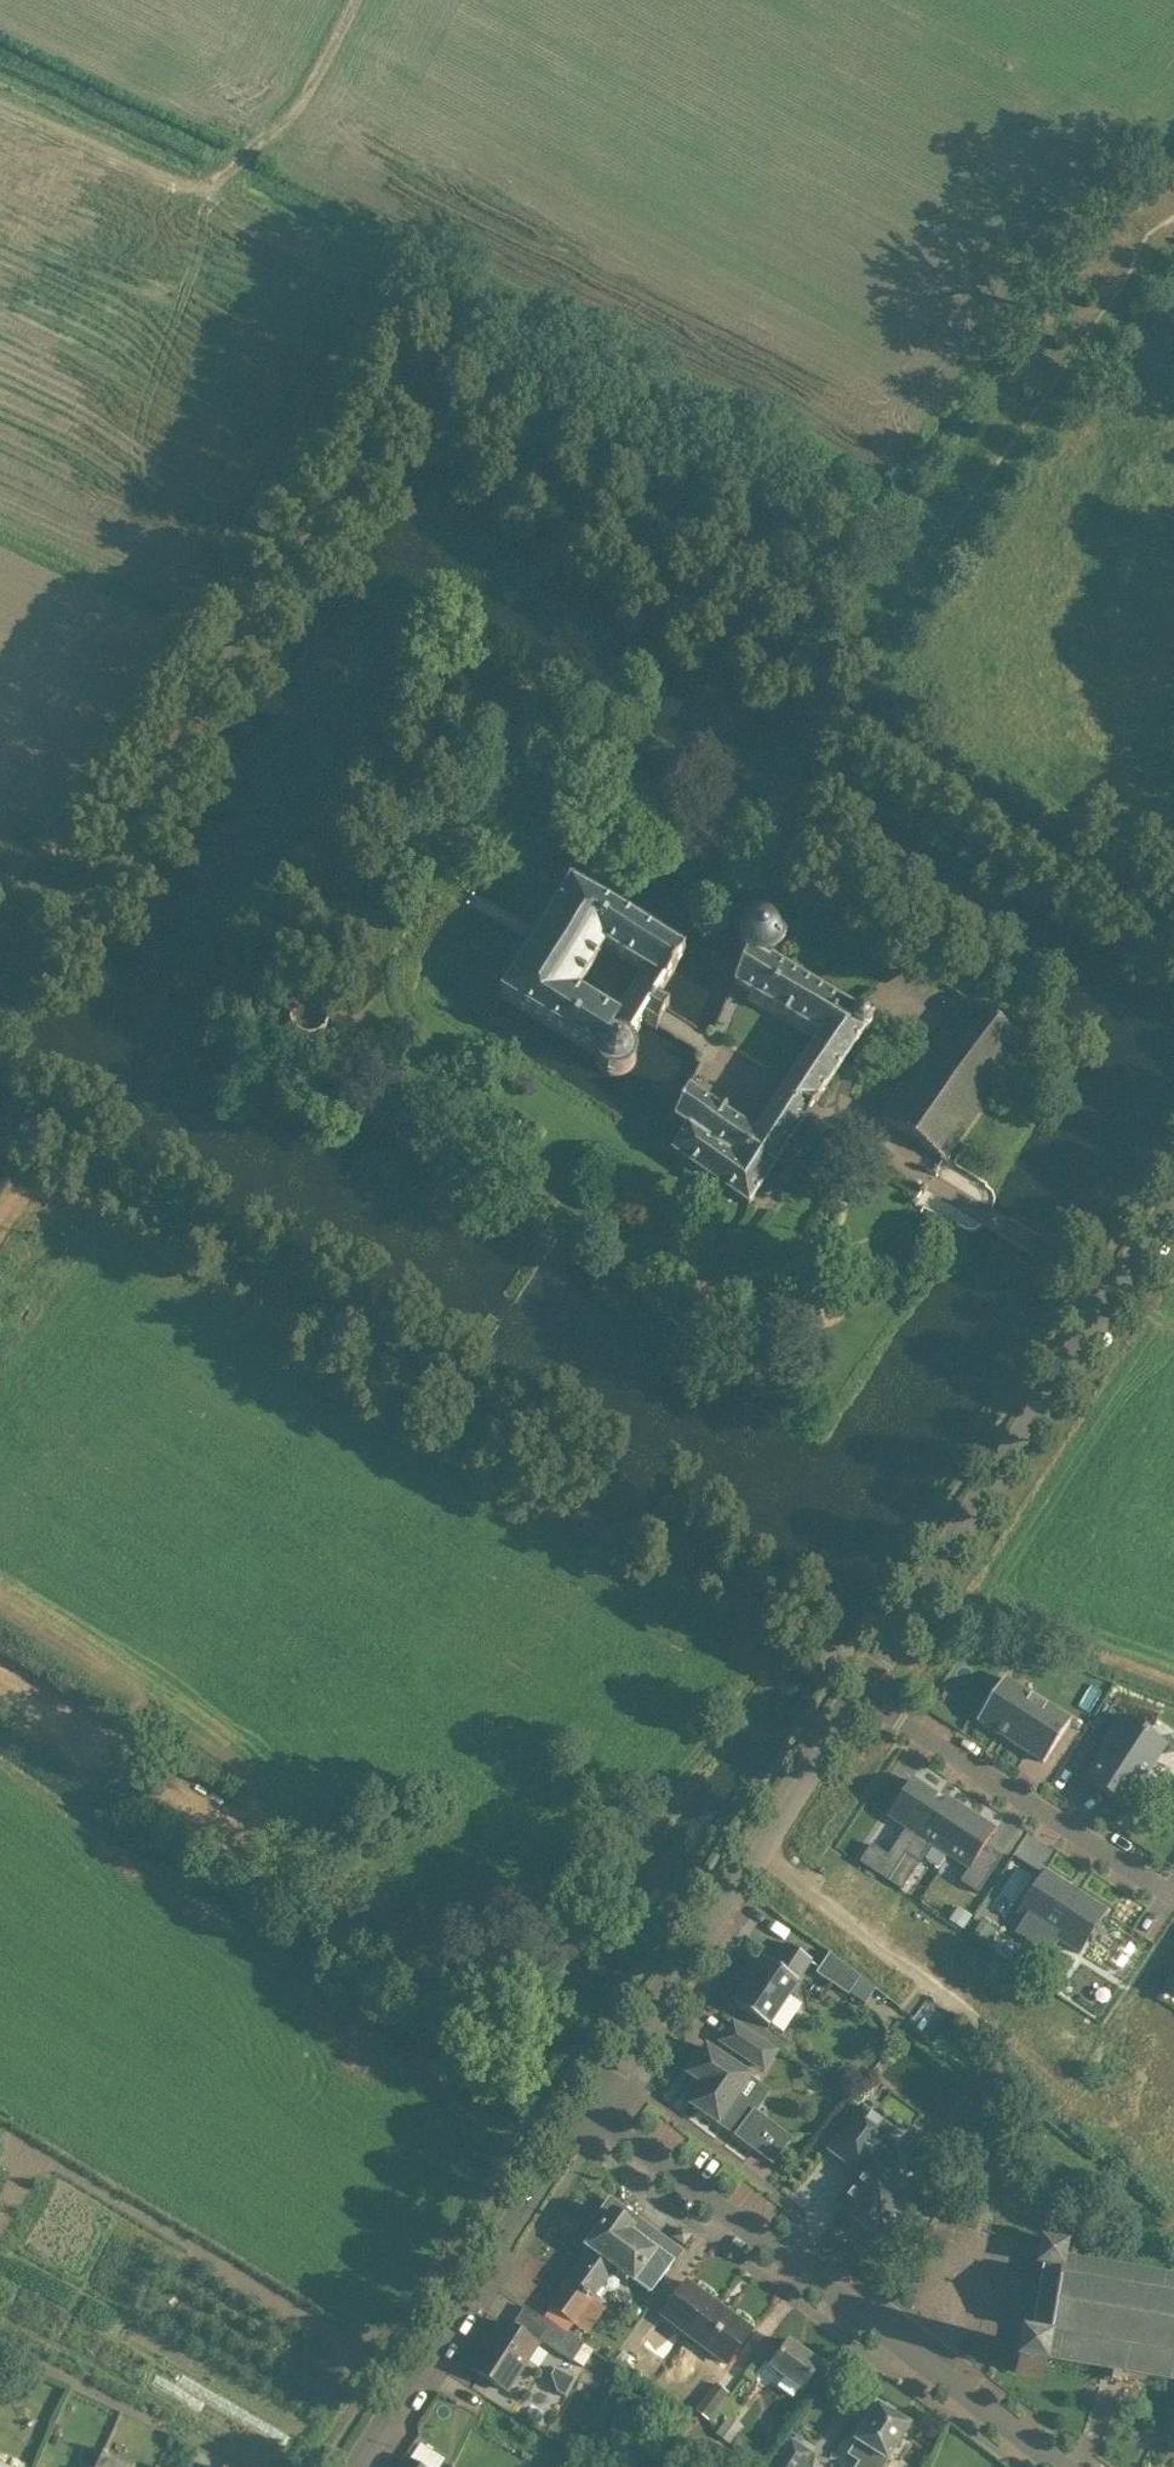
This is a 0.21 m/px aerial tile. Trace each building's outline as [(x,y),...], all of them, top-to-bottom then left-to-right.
[(663,1017),(669,1007),(654,998),(682,952),(570,881),(536,937),(528,949),(501,994),(596,1052),(597,1057),(598,1062),(600,1066),(606,1072),(611,1073),(617,1074),(622,1073),(626,1070),(629,1066),(631,1060),(632,1053),(631,1048),(628,1045),(626,1042),(641,1018),(656,1028),(663,1017)] [(755,1131),(687,1090),(674,1117),(685,1125),(671,1153),(749,1205),(812,1110),(865,1032),(867,1031),(869,1030),(870,1028),(871,1027),(872,1025),(873,1024),(873,1022),(873,1021),(873,1020),(873,1018),(873,1016),(872,1014),(870,1011),(868,1010),(865,1009),(864,1008),(862,1008),(860,1008),(858,1008),(773,956),(778,950),(782,944),(784,938),(785,933),(783,926),(781,920),(779,916),(775,913),(769,909),(763,909),(755,910),(751,912),(747,916),(743,919),(740,929),(740,936),(742,942),(744,947),(731,981),(817,1035),(781,1091),(755,1131)] [(329,1031),(330,1023),(329,1015),(326,1010),(323,1007),(319,1003),(315,1002),(306,1000),(297,1003),(290,1008),(286,1016),(285,1024),(287,1032),(291,1039),(298,1044),(302,1045),(308,1046),(317,1044),(324,1038),(326,1035),(329,1031)] [(1025,1042),(968,1000),(882,1117),(941,1158),(940,1159),(945,1163),(948,1158),(946,1156),(1025,1042)] [(965,1647),(981,1657),(989,1643),(973,1634),(965,1647)] [(998,1689),(978,1721),(1045,1763),(1072,1721),(1032,1695),(1025,1706),(998,1689)] [(1106,1746),(1085,1780),(1130,1810),(1149,1780),(1145,1778),(1167,1743),(1121,1715),(1103,1744),(1106,1746)] [(917,1836),(937,1804),(934,1801),(939,1794),(913,1777),(888,1816),(917,1836)] [(937,1804),(917,1836),(945,1853),(972,1811),(948,1796),(941,1806),(937,1804)] [(997,1827),(972,1811),(945,1853),(970,1869),(997,1827)] [(888,1881),(902,1890),(910,1877),(897,1868),(888,1881)] [(1016,1912),(1080,1953),(1108,1910),(1044,1870),(1016,1912)] [(972,1915),(957,1906),(948,1920),(963,1929),(972,1915)] [(980,1921),(971,1935),(986,1944),(995,1930),(980,1921)] [(797,1982),(812,1959),(788,1943),(773,1965),(764,1959),(734,2004),(768,2027),(798,1983),(797,1982)] [(830,1953),(816,1973),(846,1996),(861,1977),(830,1953)] [(1161,1988),(1162,1989),(1165,1985),(1173,1990),(1173,1969),(1161,1988)] [(733,2022),(721,2041),(757,2065),(769,2046),(733,2022)] [(706,2047),(688,2074),(704,2085),(691,2105),(719,2123),(719,2122),(738,2134),(737,2135),(772,2162),(789,2139),(754,2113),(753,2114),(733,2101),(750,2076),(706,2047)] [(884,2238),(915,2197),(893,2180),(898,2174),(881,2161),(894,2143),(886,2137),(892,2129),(862,2107),(829,2149),(859,2172),(861,2170),(868,2175),(843,2207),(856,2216),(854,2219),(870,2231),(872,2229),(884,2238)] [(549,2306),(575,2325),(608,2279),(602,2275),(612,2261),(652,2290),(680,2252),(610,2200),(590,2228),(577,2245),(588,2253),(549,2306)] [(1065,2259),(1067,2243),(1042,2239),(1038,2264),(1045,2265),(1031,2346),(1020,2344),(1015,2373),(1044,2378),(1047,2358),(1105,2368),(1103,2379),(1120,2382),(1122,2371),(1173,2379),(1173,2278),(1065,2259)] [(662,2316),(727,2364),(752,2331),(727,2312),(724,2315),(717,2309),(719,2306),(687,2282),(662,2316)] [(470,2367),(483,2376),(508,2392),(538,2344),(503,2322),(485,2351),(482,2349),(470,2367)] [(572,2361),(583,2344),(551,2323),(540,2341),(572,2361)] [(769,2343),(762,2353),(774,2362),(771,2366),(802,2390),(821,2365),(789,2341),(781,2352),(769,2343)] [(707,2420),(728,2393),(716,2384),(695,2411),(707,2420)] [(848,2454),(860,2462),(857,2466),(883,2466),(887,2459),(888,2460),(909,2425),(896,2417),(895,2410),(886,2405),(879,2407),(878,2406),(848,2454)] [(732,2437),(740,2424),(727,2415),(719,2428),(732,2437)] [(56,2434),(53,2442),(62,2445),(65,2437),(56,2434)] [(774,2466),(803,2466),(812,2452),(792,2439),(774,2466)] [(104,2450),(96,2466),(133,2466),(134,2464),(104,2450)] [(524,2451),(521,2457),(530,2461),(532,2455),(524,2451)] [(406,2457),(399,2466),(422,2466),(406,2457)]
